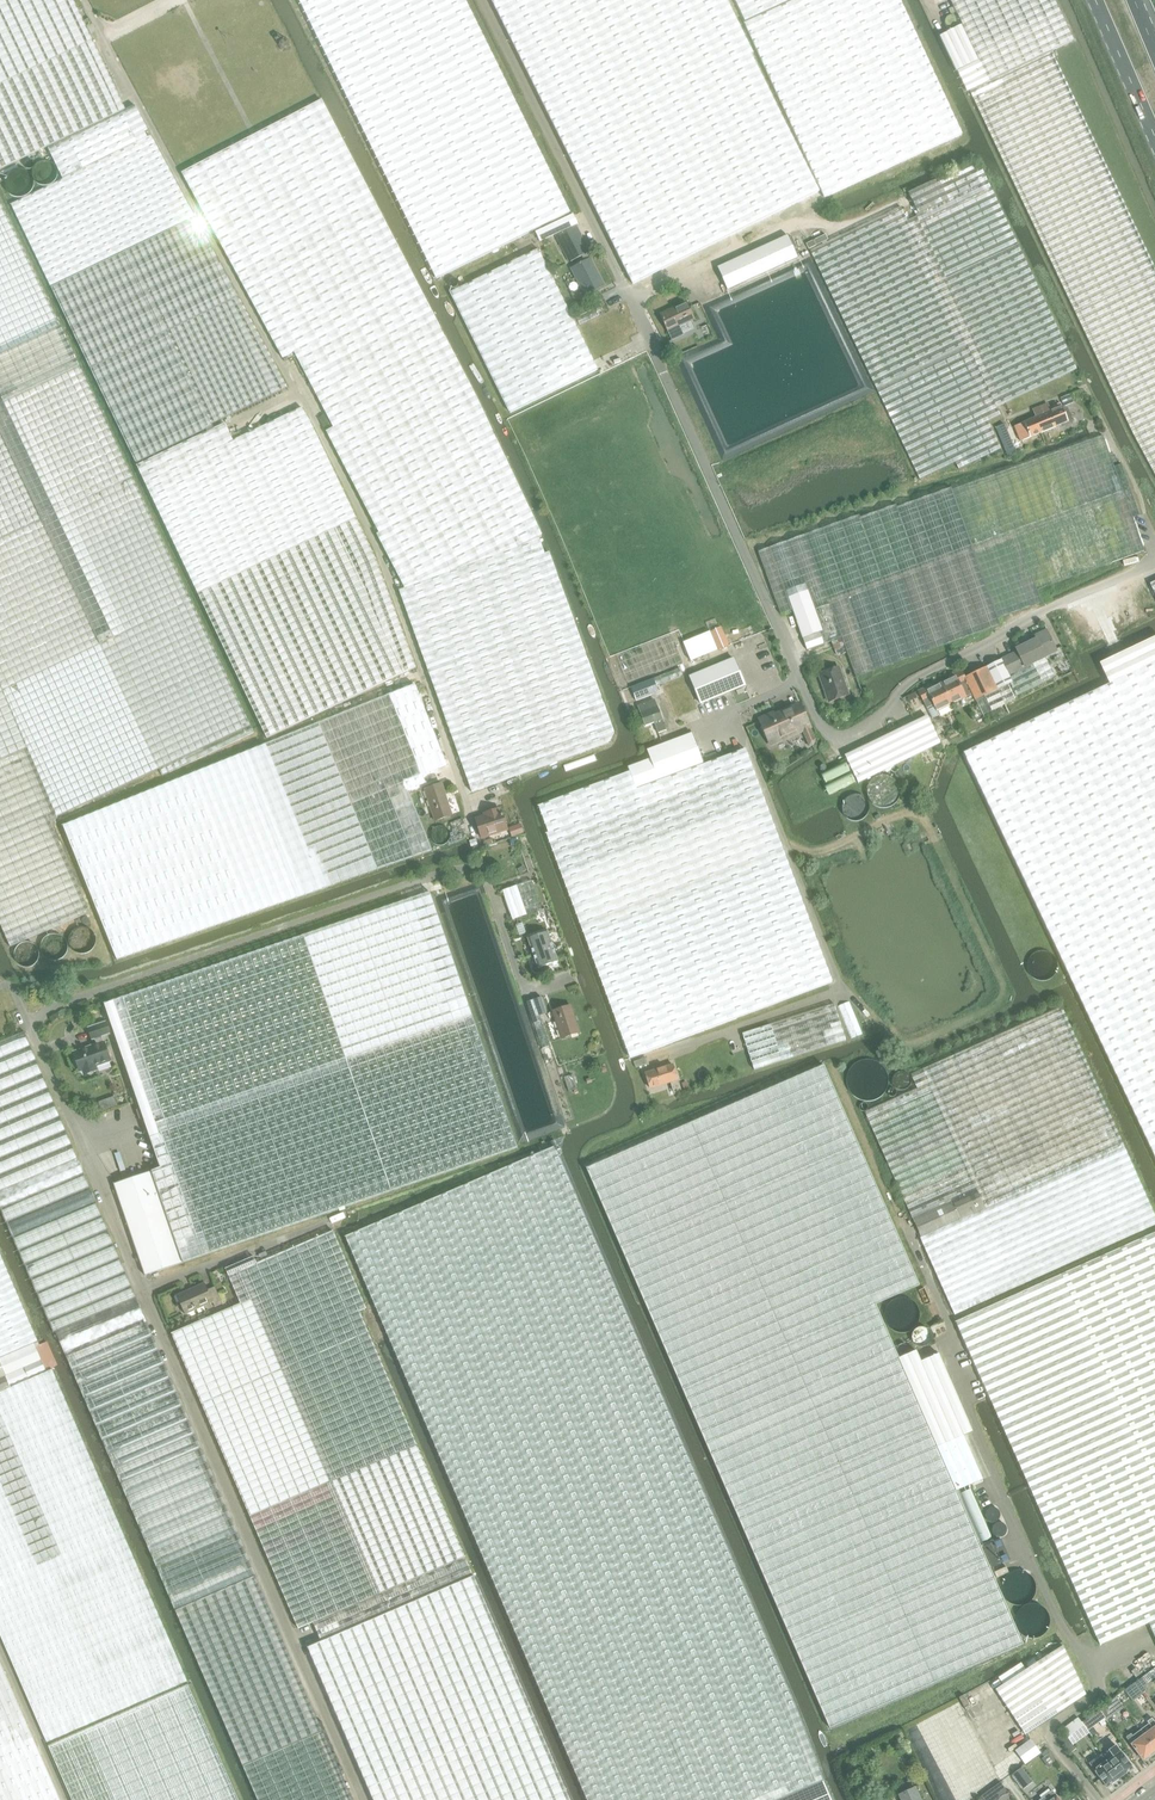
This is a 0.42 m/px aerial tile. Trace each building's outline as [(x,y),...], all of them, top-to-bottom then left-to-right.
[(0,0),(0,169),(47,146),(124,110),(123,106),(72,0),(0,0)] [(408,224),(411,231),(436,279),(570,213),(465,0),(298,0),(302,7),(358,121),(408,224)] [(632,285),(819,192),(751,55),(753,54),(726,0),(491,0),(632,285)] [(825,198),(962,135),(899,0),(733,0),(825,198)] [(939,38),(956,72),(957,71),(967,92),(969,91),(995,144),(999,152),(1009,174),(1019,195),(1029,215),(1039,236),(1042,243),(1053,265),(1063,286),(1073,308),(1083,328),(1093,349),(1104,371),(1114,392),(1124,414),(1128,422),(1139,443),(1150,464),(1152,467),(1154,474),(1154,269),(1053,53),(1059,50),(1074,43),(1074,41),(1054,0),(950,0),(962,26),(946,33),(946,34),(939,38)] [(180,174),(279,355),(291,349),(313,391),(438,326),(321,101),(180,174)] [(124,110),(47,146),(63,179),(151,137),(132,102),(123,106),(124,110)] [(63,179),(11,205),(135,464),(212,427),(209,420),(284,384),(151,137),(63,179)] [(48,168),(48,164),(46,161),(44,159),(42,158),(39,158),(35,158),(33,159),(31,161),(29,164),(28,168),(29,172),(31,175),(35,177),(38,178),(42,177),(44,176),(46,175),(48,172),(48,168)] [(971,164),(938,179),(948,200),(918,215),(915,216),(916,217),(907,221),(901,208),(810,252),(919,480),(955,463),(958,470),(1000,449),(987,422),(1000,416),(996,408),(1076,370),(981,168),(974,171),(971,164)] [(26,178),(26,175),(25,173),(23,170),(20,168),(17,167),(15,166),(11,167),(9,168),(7,170),(5,173),(4,177),(4,181),(5,184),(7,186),(10,188),(14,189),(18,188),(21,187),(22,186),(25,183),(26,181),(26,178)] [(908,194),(918,215),(948,200),(938,179),(908,194)] [(10,948),(89,913),(49,822),(159,770),(162,777),(253,733),(79,368),(66,340),(0,203),(0,926),(10,948)] [(558,234),(570,261),(587,253),(575,227),(579,225),(574,215),(538,232),(542,242),(558,234)] [(826,234),(813,241),(815,246),(828,240),(826,234)] [(716,269),(727,291),(797,258),(787,236),(716,269)] [(809,249),(815,246),(813,241),(806,244),(809,249)] [(538,249),(450,292),(510,413),(597,370),(538,249)] [(575,267),(586,288),(589,294),(604,287),(590,259),(575,267)] [(686,303),(659,315),(667,332),(672,342),(683,337),(682,334),(693,329),(690,321),(694,319),(686,303)] [(580,324),(599,314),(596,308),(577,317),(580,324)] [(716,340),(723,337),(718,327),(711,330),(716,340)] [(316,394),(333,427),(326,431),(380,533),(377,535),(405,588),(408,586),(538,539),(537,537),(542,534),(442,330),(316,394)] [(679,351),(676,345),(669,348),(672,355),(679,351)] [(1068,394),(1061,397),(1064,405),(1071,402),(1068,394)] [(1035,419),(1033,420),(1039,435),(1066,423),(1060,409),(1061,408),(1059,406),(1056,407),(1057,410),(1049,413),(1046,405),(1031,411),(1035,419)] [(416,669),(389,592),(374,551),(306,417),(298,407),(232,438),(225,425),(137,467),(268,741),(416,669)] [(1019,443),(1039,435),(1033,420),(1023,424),(1013,427),(1019,443)] [(1007,457),(1015,453),(1003,424),(994,427),(1007,457)] [(781,615),(792,611),(812,604),(828,644),(841,639),(855,677),(927,652),(999,626),(997,619),(1041,604),(1037,590),(1144,552),(1131,517),(1139,515),(1121,465),(1114,467),(1103,436),(952,491),(951,488),(897,508),(896,506),(860,519),(859,516),(758,552),(781,615)] [(398,591),(408,618),(471,793),(609,743),(612,732),(548,553),(543,555),(538,540),(398,591)] [(807,651),(828,644),(812,604),(792,611),(807,651)] [(691,661),(719,650),(728,646),(721,627),(712,631),(683,642),(691,661)] [(1017,652),(1001,660),(1008,675),(1045,657),(1056,652),(1046,631),(1034,636),(1036,640),(1015,649),(1017,652)] [(1099,663),(1109,683),(963,752),(1082,1001),(1154,1156),(1154,636),(1099,663)] [(832,642),(834,649),(844,646),(841,639),(832,642)] [(844,646),(834,649),(837,656),(846,653),(844,646)] [(1054,677),(1045,657),(1008,675),(1011,681),(1009,682),(1015,696),(1054,677)] [(701,703),(745,685),(734,659),(690,677),(701,703)] [(1001,660),(986,667),(997,691),(1003,704),(1014,699),(1012,696),(1007,684),(1009,682),(1011,681),(1008,675),(1001,660)] [(828,701),(845,694),(834,667),(817,674),(828,701)] [(964,677),(972,694),(975,701),(976,701),(982,714),(991,710),(1003,704),(997,691),(986,667),(964,677)] [(679,668),(654,679),(656,685),(682,675),(679,668)] [(949,680),(941,684),(951,705),(966,698),(965,697),(972,694),(964,677),(961,671),(948,677),(949,680)] [(659,692),(656,685),(654,679),(630,688),(635,701),(659,692)] [(931,686),(918,693),(923,703),(930,700),(932,704),(925,707),(929,715),(931,719),(939,716),(937,712),(951,705),(941,684),(932,688),(931,686)] [(915,693),(907,696),(909,701),(917,698),(915,693)] [(165,787),(67,827),(121,959),(408,858),(425,852),(431,850),(408,794),(407,791),(408,790),(425,784),(422,776),(390,696),(270,745),(165,787)] [(658,734),(666,731),(663,720),(655,700),(638,706),(645,727),(654,723),(658,734)] [(770,743),(808,726),(800,707),(798,707),(799,709),(792,712),(792,710),(777,716),(778,718),(771,721),(770,717),(761,721),(770,743)] [(845,756),(857,782),(939,743),(936,736),(926,717),(845,756)] [(627,768),(628,769),(640,801),(708,776),(703,764),(692,734),(647,750),(650,760),(627,768)] [(744,748),(703,764),(708,776),(640,801),(628,769),(537,803),(538,810),(632,1061),(832,987),(800,901),(801,900),(744,748)] [(452,816),(441,785),(424,790),(435,821),(452,816)] [(476,820),(475,820),(481,838),(482,838),(507,829),(501,811),(500,811),(499,809),(488,812),(489,815),(476,820)] [(464,819),(451,824),(454,830),(466,826),(464,819)] [(520,824),(509,828),(512,837),(523,833),(520,824)] [(502,891),(512,921),(541,910),(531,881),(502,891)] [(428,893),(102,1005),(103,1006),(137,1103),(147,1131),(160,1169),(161,1172),(152,1175),(182,1263),(190,1260),(514,1146),(428,894),(428,893)] [(97,943),(97,942),(96,938),(94,934),(91,932),(89,931),(86,931),(82,931),(80,932),(78,934),(76,935),(75,937),(74,942),(74,946),(76,949),(78,951),(80,952),(82,953),(85,954),(87,954),(89,953),(93,951),(96,948),(97,945),(97,943)] [(547,932),(527,939),(533,955),(552,948),(547,932)] [(69,951),(69,950),(68,946),(66,942),(64,940),(62,938),(57,937),(53,938),(50,939),(48,941),(46,943),(45,945),(44,950),(45,954),(47,958),(49,960),(51,961),(55,962),(60,962),(62,961),(64,960),(66,958),(68,956),(68,954),(69,951)] [(40,957),(39,953),(37,949),(34,947),(30,945),(25,946),(23,947),(21,948),(19,952),(18,954),(18,956),(18,961),(21,964),(24,967),(28,968),(32,967),(36,965),(39,961),(40,957)] [(538,969),(539,969),(541,970),(546,969),(546,966),(557,962),(552,948),(533,955),(538,969)] [(526,1003),(542,1049),(550,1047),(539,1017),(547,1014),(541,998),(526,1003)] [(849,1002),(838,1007),(851,1039),(862,1034),(849,1002)] [(754,1070),(844,1041),(831,1003),(742,1032),(754,1070)] [(579,1033),(570,1006),(553,1012),(562,1039),(579,1033)] [(908,1212),(908,1211),(911,1217),(976,1188),(985,1209),(920,1238),(919,1238),(953,1316),(1060,1267),(1154,1224),(1154,1216),(1061,1008),(923,1070),(911,1074),(917,1088),(865,1111),(908,1212)] [(93,1074),(93,1072),(97,1071),(95,1067),(110,1062),(104,1043),(103,1043),(101,1037),(110,1034),(106,1023),(88,1030),(91,1040),(93,1039),(96,1046),(73,1054),(75,1060),(74,1061),(74,1063),(74,1065),(75,1066),(77,1066),(79,1072),(82,1071),(83,1075),(87,1074),(88,1075),(90,1076),(92,1075),(93,1074)] [(254,1576),(254,1575),(138,1305),(24,1031),(0,1041),(0,1209),(55,1333),(56,1333),(185,1636),(251,1786),(258,1799),(352,1799),(254,1576)] [(636,1068),(648,1064),(645,1058),(634,1062),(636,1068)] [(886,1079),(886,1078),(886,1074),(885,1070),(882,1066),(880,1064),(877,1061),(873,1060),(870,1059),(865,1058),(861,1059),(859,1060),(855,1062),(852,1064),(850,1067),(848,1071),(847,1075),(846,1079),(847,1083),(848,1086),(849,1089),(852,1092),(855,1095),(859,1097),(861,1098),(866,1099),(870,1098),(873,1097),(877,1096),(880,1093),(882,1091),(885,1087),(886,1083),(886,1079)] [(898,1357),(897,1353),(893,1345),(876,1308),(875,1304),(919,1285),(823,1065),(586,1168),(604,1211),(645,1303),(642,1304),(689,1409),(753,1554),(830,1727),(935,1682),(1022,1644),(955,1490),(898,1357)] [(673,1094),(681,1092),(673,1065),(645,1074),(650,1090),(670,1083),(673,1094)] [(572,1075),(564,1077),(569,1091),(577,1088),(572,1075)] [(373,1302),(382,1323),(407,1381),(586,1799),(778,1799),(823,1781),(799,1715),(792,1700),(773,1657),(694,1477),(633,1333),(606,1272),(553,1149),(518,1161),(345,1236),(373,1302)] [(114,1185),(113,1185),(115,1189),(126,1221),(129,1230),(145,1277),(182,1264),(188,1262),(191,1261),(190,1260),(182,1263),(152,1175),(161,1172),(160,1169),(150,1173),(144,1175),(123,1182),(114,1185)] [(911,1217),(920,1238),(985,1209),(976,1188),(911,1217)] [(241,1304),(172,1334),(298,1628),(313,1622),(319,1637),(320,1639),(472,1574),(359,1311),(366,1308),(333,1231),(257,1264),(254,1257),(226,1269),(241,1304)] [(954,1322),(1100,1646),(1149,1623),(1151,1630),(1154,1628),(1154,1232),(954,1322)] [(265,1252),(258,1254),(260,1260),(267,1257),(265,1252)] [(37,1343),(0,1257),(0,1359),(37,1343)] [(221,1305),(214,1289),(207,1291),(204,1285),(176,1297),(184,1316),(212,1304),(214,1308),(221,1305)] [(38,1346),(37,1343),(0,1359),(0,1392),(45,1372),(35,1347),(38,1346)] [(916,1350),(913,1351),(898,1357),(955,1490),(981,1479),(962,1434),(971,1430),(938,1354),(920,1361),(916,1350)] [(45,1372),(0,1392),(0,1639),(46,1744),(186,1682),(49,1370),(45,1372)] [(308,1647),(374,1799),(570,1799),(473,1576),(308,1647)] [(995,1690),(1013,1717),(1023,1733),(1025,1735),(1086,1695),(1062,1645),(995,1690)] [(1141,1673),(1135,1666),(1130,1670),(1136,1677),(1141,1673)] [(51,1786),(35,1749),(0,1668),(0,1799),(57,1799),(51,1786)] [(1143,1677),(1134,1683),(1142,1693),(1146,1690),(1147,1683),(1146,1682),(1143,1677)] [(1134,1683),(1124,1691),(1132,1701),(1142,1693),(1134,1683)] [(187,1686),(47,1748),(65,1785),(71,1799),(238,1799),(187,1686)] [(1109,1702),(1100,1709),(1106,1718),(1107,1720),(1117,1713),(1109,1702)] [(1100,1709),(1082,1723),(1088,1731),(1106,1718),(1100,1709)] [(1065,1734),(1059,1739),(1070,1753),(1076,1749),(1073,1745),(1089,1733),(1088,1731),(1082,1723),(1078,1718),(1061,1730),(1065,1734)] [(1143,1734),(1154,1749),(1154,1723),(1151,1718),(1147,1721),(1152,1728),(1143,1734)] [(1126,1737),(1143,1760),(1148,1755),(1150,1757),(1154,1753),(1154,1749),(1143,1734),(1140,1730),(1132,1736),(1130,1733),(1126,1737)] [(902,1732),(895,1736),(899,1743),(906,1740),(902,1732)] [(1025,1764),(1040,1753),(1029,1738),(1014,1749),(1025,1764)] [(1116,1745),(1103,1755),(1120,1778),(1133,1768),(1116,1745)] [(1102,1754),(1089,1763),(1107,1787),(1120,1778),(1103,1755),(1102,1754)] [(1022,1767),(1013,1774),(1023,1789),(1033,1782),(1022,1767)] [(824,1786),(823,1781),(778,1799),(830,1799),(824,1786)] [(1006,1791),(1000,1782),(980,1796),(983,1799),(994,1799),(1006,1791)] [(914,1788),(899,1795),(901,1799),(920,1799),(914,1788)] [(1052,1791),(1040,1799),(1059,1799),(1052,1791)]
